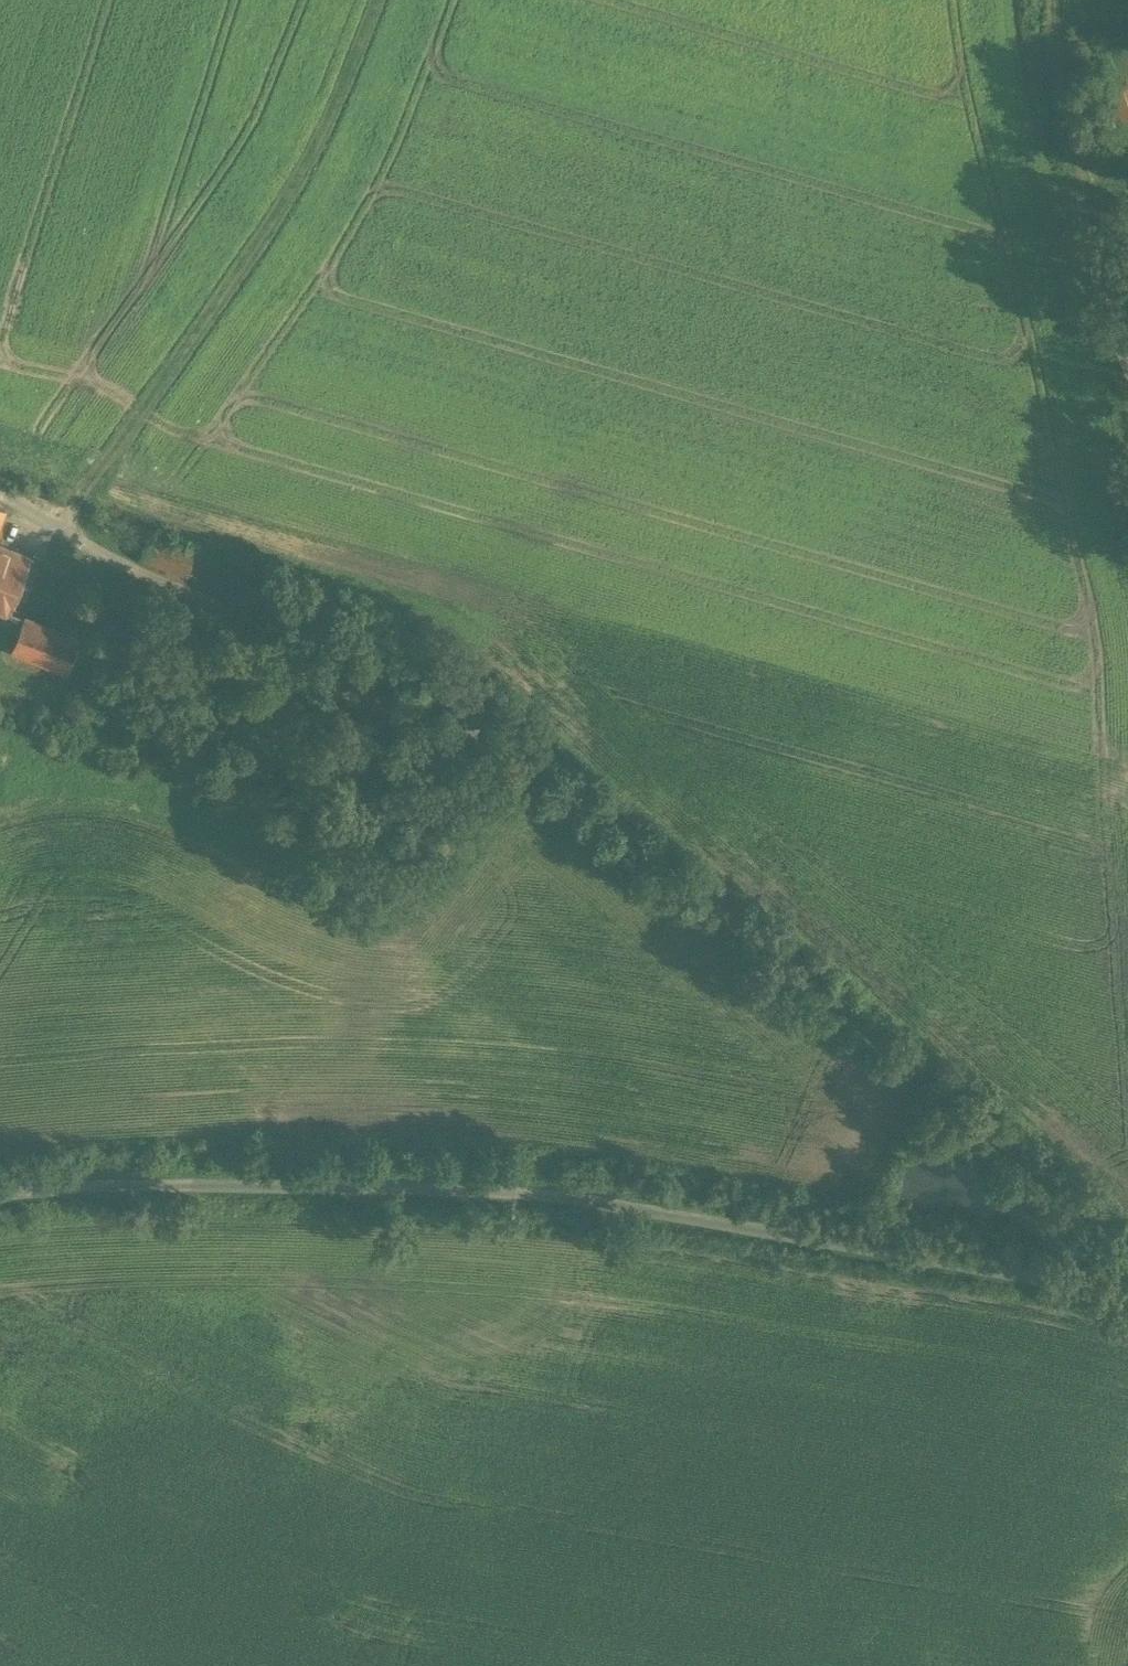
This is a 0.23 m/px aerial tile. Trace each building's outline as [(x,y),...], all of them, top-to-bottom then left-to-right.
[(0,543),(0,610),(7,613),(29,555),(0,543)] [(77,639),(22,617),(9,650),(64,670),(77,639)]
